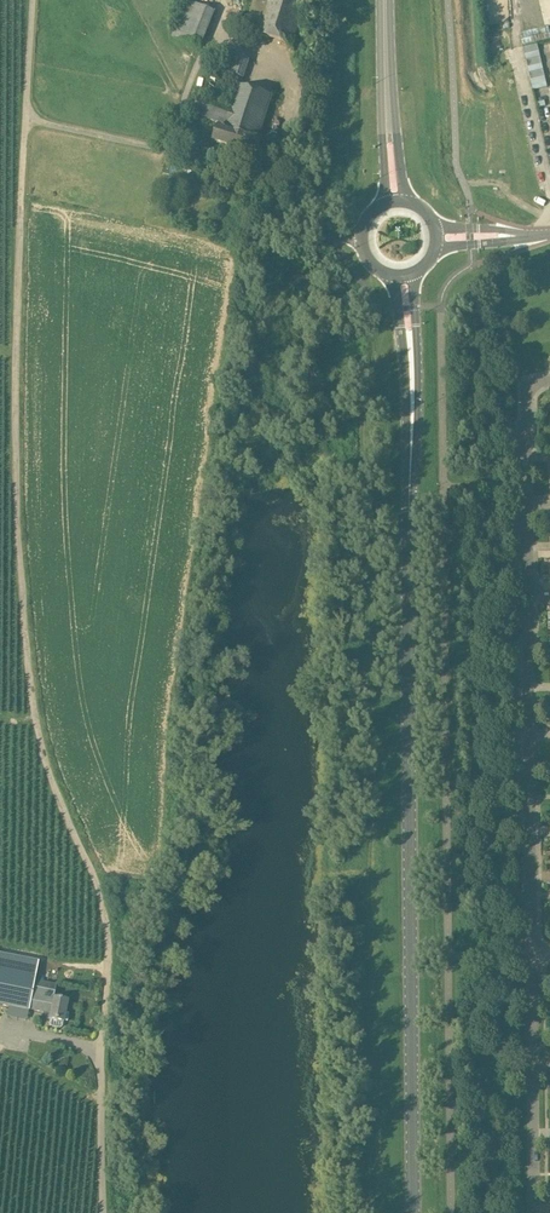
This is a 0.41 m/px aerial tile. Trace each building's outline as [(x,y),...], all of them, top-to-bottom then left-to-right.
[(200,48),(215,12),(186,0),(172,37),(200,48)] [(307,0),(254,0),(244,30),(292,46),(307,0)] [(539,51),(537,45),(523,49),(524,55),(539,51)] [(243,78),(250,60),(232,54),(226,72),(243,78)] [(526,61),(527,68),(542,64),(540,58),(526,61)] [(545,77),(543,70),(528,73),(530,80),(545,77)] [(259,141),(273,96),(238,84),(231,107),(199,97),(194,114),(225,125),(224,130),(217,127),(213,142),(257,156),(262,142),(259,141)] [(32,994),(38,961),(0,953),(0,1005),(29,1011),(29,1010),(43,1013),(42,1017),(49,1019),(50,1019),(49,1024),(50,1027),(60,1028),(62,1027),(63,1021),(63,1022),(68,1000),(53,997),(53,998),(48,997),(48,995),(38,993),(37,995),(32,994)]
